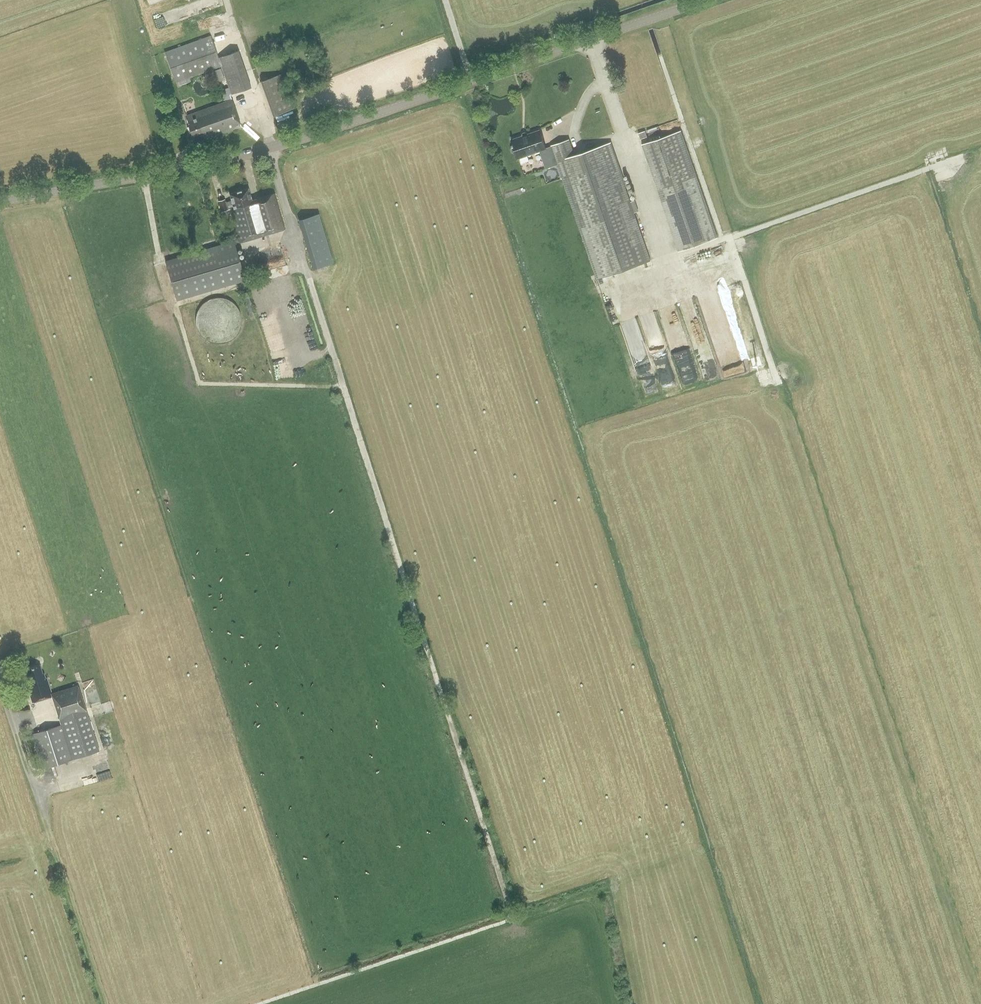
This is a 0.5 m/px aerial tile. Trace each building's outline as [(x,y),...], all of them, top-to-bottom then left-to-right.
[(176,82),(208,71),(213,86),(218,84),(224,102),(186,115),(187,117),(186,117),(189,123),(188,123),(192,136),(195,135),(197,142),(241,127),(230,95),(251,87),(238,50),(218,57),(211,36),(165,52),(176,82)] [(273,115),(294,108),(282,74),(261,81),(273,115)] [(511,140),(513,146),(512,146),(511,147),(511,148),(511,149),(511,150),(511,151),(512,152),(513,153),(514,153),(515,153),(516,153),(518,159),(540,151),(546,168),(557,164),(597,279),(650,260),(610,143),(574,155),(569,139),(551,145),(551,146),(546,148),(539,130),(527,134),(527,133),(526,133),(525,132),(524,132),(523,133),(522,133),(522,134),(522,135),(522,136),(511,140)] [(678,251),(718,237),(681,130),(642,144),(678,251)] [(240,242),(284,229),(274,194),(252,201),(248,188),(229,194),(231,201),(226,202),(225,199),(218,201),(222,212),(231,209),(240,242)] [(299,220),(313,268),(333,262),(319,214),(299,220)] [(233,241),(165,262),(177,300),(245,280),(233,241)] [(241,327),(241,323),(241,318),(241,314),(239,310),(237,306),(234,303),(230,301),(226,299),(222,298),(217,298),(213,298),(209,300),(205,302),(202,305),(199,308),(197,312),(196,316),(196,321),(196,325),(197,329),(199,333),(202,336),(205,339),(209,341),(213,343),(218,343),(222,343),(226,342),(230,340),(234,338),(237,335),(239,331),(241,327)] [(653,368),(639,320),(634,321),(634,324),(624,327),(626,331),(630,330),(631,335),(628,336),(631,348),(635,347),(638,358),(640,357),(644,370),(653,368)] [(727,375),(747,369),(740,347),(735,348),(734,344),(727,346),(726,344),(718,346),(727,375)] [(61,724),(32,733),(32,734),(43,768),(99,750),(86,711),(77,685),(52,693),(47,678),(46,678),(44,673),(42,673),(39,664),(24,669),(30,685),(28,686),(33,702),(52,696),(61,724)]
